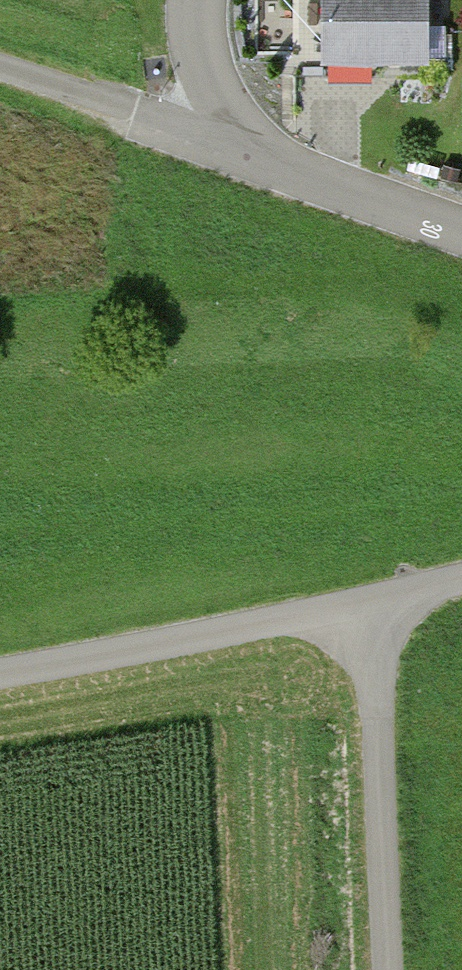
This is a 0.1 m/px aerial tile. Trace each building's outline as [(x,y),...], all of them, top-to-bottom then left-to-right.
[(364,66),(461,61),(461,0),(360,0),(364,66)]
